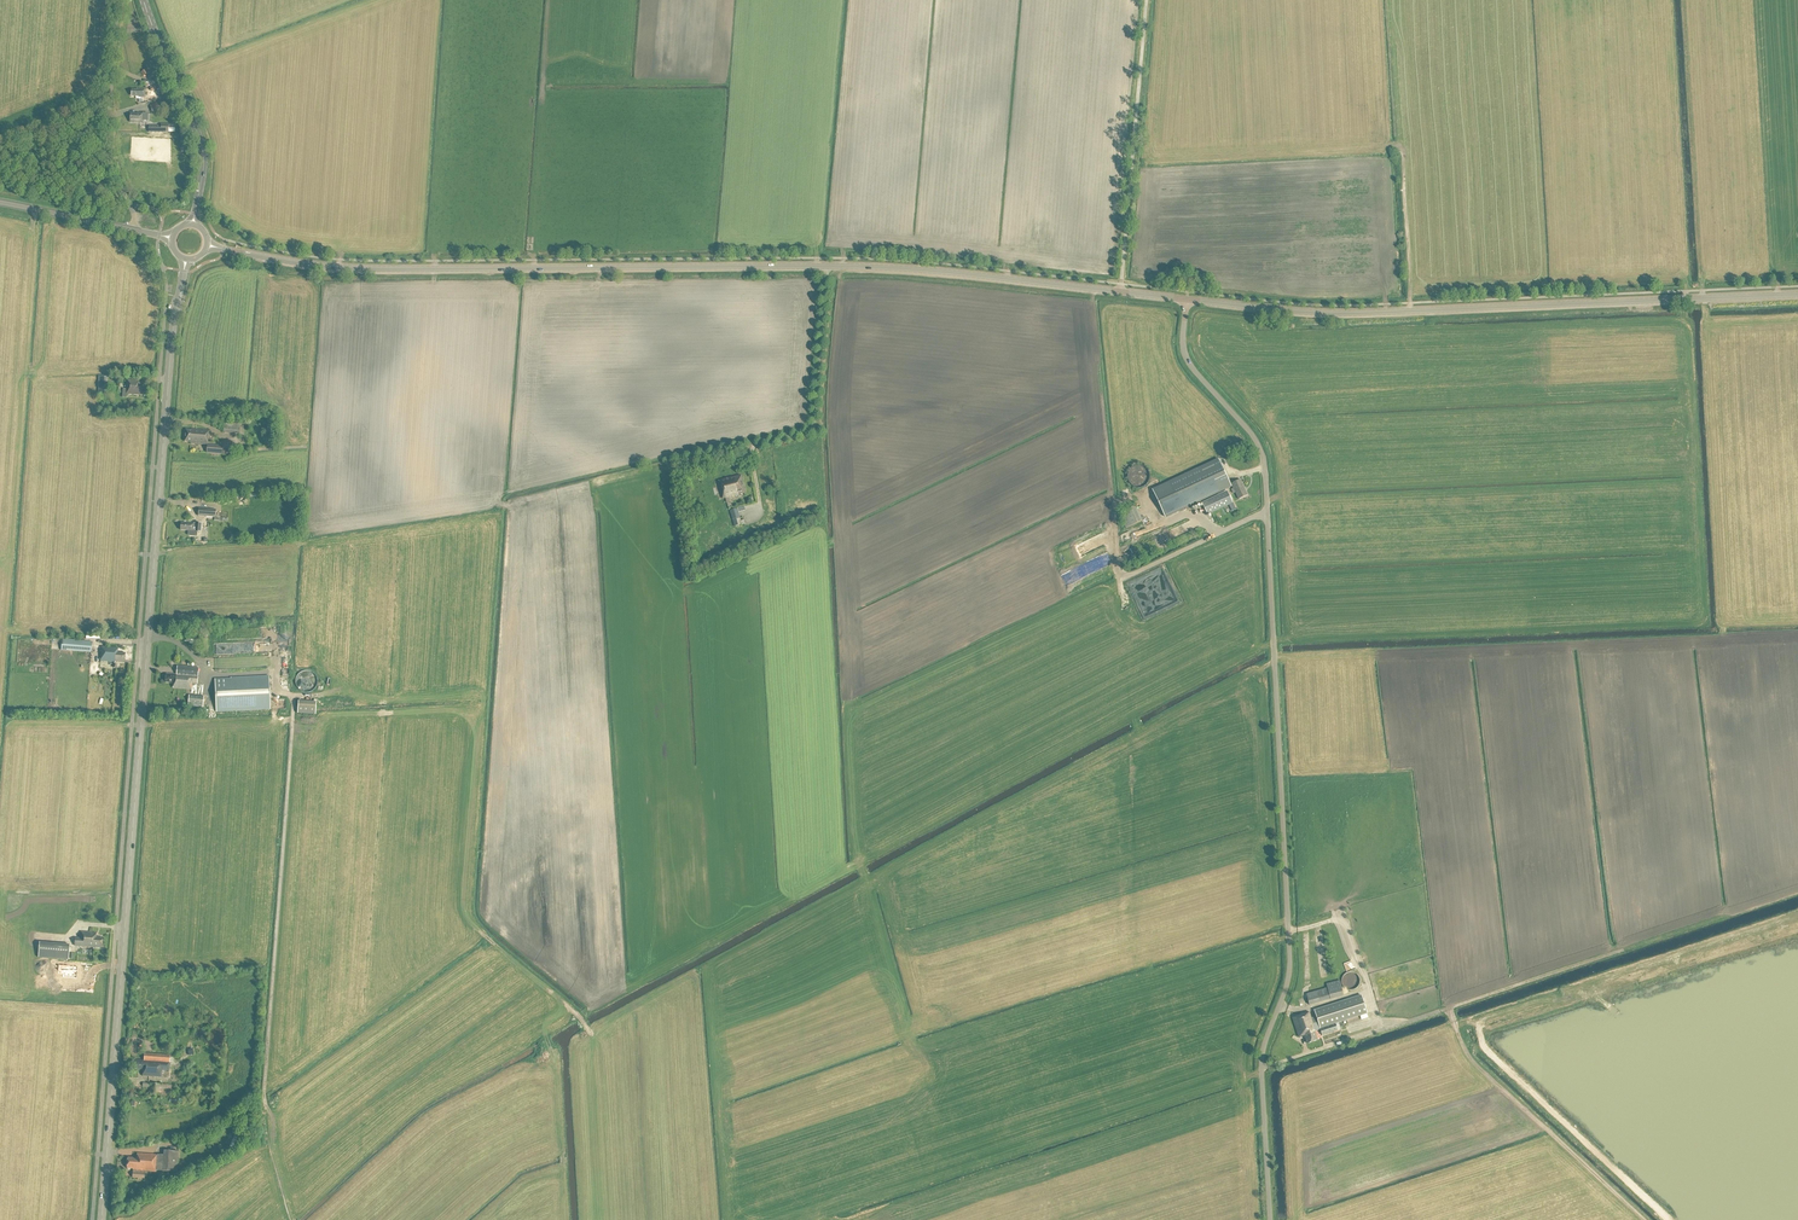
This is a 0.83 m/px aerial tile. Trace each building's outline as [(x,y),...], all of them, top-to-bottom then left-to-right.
[(163,83),(158,85),(150,88),(151,92),(159,89),(162,96),(168,94),(163,83)] [(145,90),(137,90),(137,91),(132,91),(132,96),(138,96),(138,98),(145,98),(145,90)] [(152,112),(159,109),(155,99),(147,102),(148,107),(150,106),(152,112)] [(130,123),(143,123),(143,113),(137,113),(137,114),(130,114),(130,123)] [(161,128),(149,128),(149,133),(168,133),(168,125),(161,125),(161,128)] [(127,380),(127,390),(123,390),(123,393),(127,393),(126,395),(145,396),(146,387),(139,386),(139,381),(127,380)] [(104,391),(115,392),(116,383),(105,382),(104,391)] [(239,434),(240,424),(224,423),(223,433),(239,434)] [(207,444),(208,434),(208,431),(192,430),(192,431),(186,430),(184,442),(191,442),(191,444),(207,445),(207,453),(222,455),(223,446),(207,444)] [(1232,487),(1218,459),(1152,490),(1165,518),(1232,487)] [(746,493),(741,476),(718,481),(723,499),(746,493)] [(1240,480),(1232,484),(1234,488),(1231,490),(1233,494),(1236,493),(1239,499),(1247,495),(1240,480)] [(1233,503),(1227,491),(1202,503),(1207,515),(1228,506),(1233,503)] [(222,507),(233,507),(233,499),(226,499),(226,503),(222,502),(222,507)] [(1137,524),(1142,521),(1135,505),(1130,508),(1137,524)] [(737,509),(730,511),(732,521),(733,520),(734,524),(733,524),(734,527),(742,525),(741,525),(740,522),(741,522),(739,514),(746,512),(744,507),(737,509)] [(197,517),(215,518),(215,510),(198,509),(197,517)] [(196,524),(196,525),(181,524),(181,530),(195,531),(195,532),(201,533),(201,524),(196,524)] [(51,650),(91,653),(92,642),(52,639),(51,650)] [(117,653),(118,648),(101,647),(100,661),(113,662),(113,668),(116,668),(117,662),(125,663),(125,653),(117,653)] [(173,683),(173,688),(191,690),(192,684),(197,684),(199,668),(177,666),(176,675),(166,674),(165,683),(173,683)] [(270,709),(269,677),(215,680),(216,712),(270,709)] [(203,705),(204,697),(189,696),(188,704),(203,705)] [(316,703),(298,702),(297,714),(315,715),(316,703)] [(75,938),(74,946),(102,948),(103,938),(96,938),(96,933),(81,932),(81,938),(75,938)] [(70,945),(65,945),(39,943),(38,958),(68,961),(70,945)] [(60,966),(59,974),(64,975),(64,978),(78,980),(79,968),(60,966)] [(1359,983),(1359,981),(1359,980),(1359,978),(1358,977),(1357,975),(1356,974),(1355,973),(1353,973),(1351,972),(1350,972),(1348,973),(1346,973),(1345,974),(1344,975),(1343,976),(1342,978),(1342,980),(1341,981),(1341,983),(1342,984),(1343,986),(1344,987),(1345,988),(1346,989),(1348,990),(1349,990),(1351,990),(1353,990),(1354,989),(1356,989),(1357,987),(1358,986),(1359,985),(1359,983)] [(1326,983),(1327,988),(1306,993),(1308,1004),(1344,996),(1340,980),(1326,983)] [(1361,996),(1314,1011),(1316,1017),(1311,1018),(1309,1012),(1292,1018),(1299,1037),(1304,1035),(1307,1044),(1317,1040),(1315,1032),(1316,1031),(1313,1024),(1318,1022),(1320,1028),(1367,1013),(1361,996)] [(1335,1024),(1320,1029),(1322,1036),(1337,1031),(1335,1024)] [(162,1070),(169,1071),(170,1055),(144,1054),(144,1061),(136,1060),(135,1069),(143,1070),(142,1076),(161,1077),(162,1070)] [(160,1095),(160,1085),(160,1084),(151,1084),(150,1094),(160,1095)] [(160,1085),(160,1095),(171,1096),(172,1086),(168,1086),(168,1085),(160,1085)] [(164,1155),(157,1155),(137,1153),(137,1158),(128,1158),(127,1168),(133,1169),(132,1178),(145,1179),(145,1171),(156,1172),(156,1170),(177,1172),(179,1152),(164,1150),(164,1155)]
